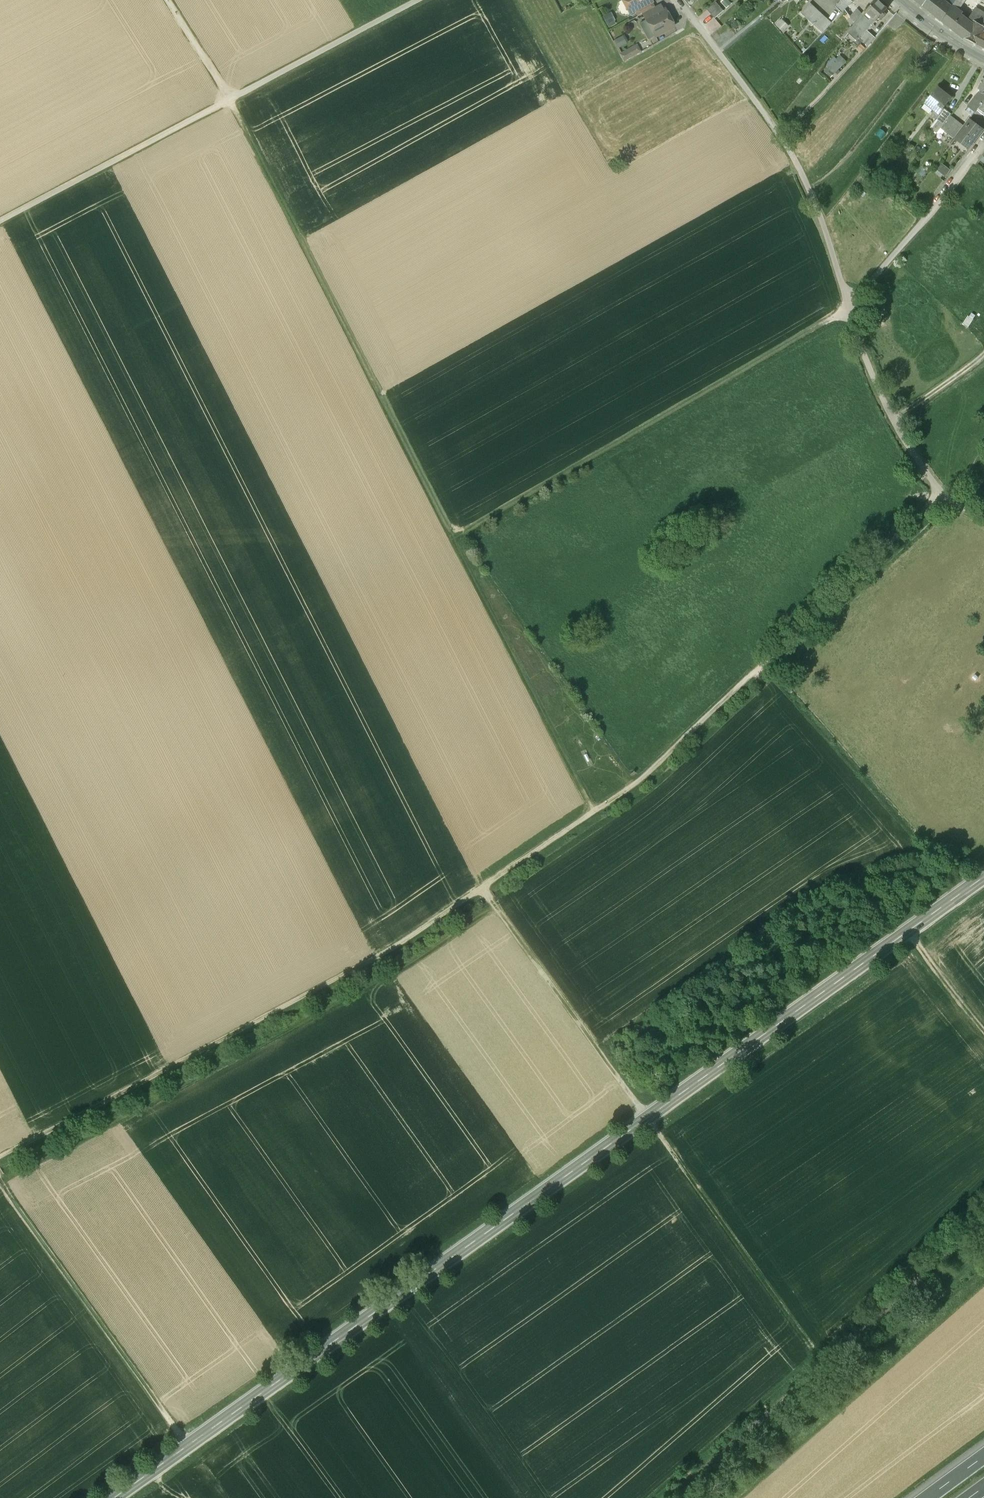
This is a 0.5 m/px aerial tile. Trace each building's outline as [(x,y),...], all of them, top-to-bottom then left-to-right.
[(622,1),(625,1),(631,11),(629,12),(629,13),(635,10),(651,2),(651,1),(651,0),(622,0),(622,1)] [(836,6),(841,12),(853,2),(851,0),(842,0),(836,6)] [(869,9),(873,0),(862,0),(860,5),(869,9)] [(878,0),(877,0),(866,12),(875,21),(876,22),(887,9),(878,0)] [(923,7),(941,21),(951,8),(951,7),(943,0),(928,0),(923,7)] [(651,2),(635,10),(638,16),(643,13),(653,7),(651,2)] [(716,2),(707,10),(715,19),(724,11),(716,2)] [(653,7),(643,13),(646,19),(663,10),(659,4),(653,7)] [(832,23),(810,4),(801,14),(822,34),(832,23)] [(971,23),(951,8),(941,21),(963,38),(971,23)] [(663,10),(646,19),(655,36),(673,26),(664,9),(663,10)] [(856,9),(849,17),(854,22),(861,13),(856,9)] [(974,10),(969,19),(972,21),(971,23),(963,38),(976,44),(982,33),(983,27),(983,15),(974,10)] [(875,21),(866,12),(848,33),(857,41),(858,39),(866,30),(875,21)] [(610,13),(603,16),(608,27),(615,23),(610,13)] [(648,39),(655,36),(646,19),(639,23),(648,39)] [(783,32),(789,26),(782,19),(776,25),(783,32)] [(866,30),(858,39),(867,47),(875,38),(866,30)] [(982,33),(976,44),(983,48),(983,34),(982,33)] [(628,43),(624,35),(614,40),(618,48),(628,43)] [(640,52),(636,44),(628,48),(632,56),(640,52)] [(628,48),(619,53),(623,61),(632,56),(628,48)] [(824,71),(830,78),(847,62),(841,56),(837,59),(835,57),(827,64),(829,66),(824,71)] [(937,87),(925,103),(926,103),(927,101),(934,107),(932,109),(938,114),(941,110),(943,108),(951,98),(937,87)] [(983,93),(980,91),(968,107),(975,112),(978,109),(981,105),(983,101),(983,92),(983,93)] [(951,114),(943,108),(941,110),(943,111),(937,119),(943,124),(950,116),(951,114)] [(978,109),(975,112),(974,114),(983,122),(983,113),(978,109)] [(974,114),(970,119),(982,129),(983,126),(983,122),(974,114)] [(964,127),(950,116),(943,124),(942,126),(956,137),(964,127)] [(964,127),(956,137),(970,147),(979,135),(978,134),(982,129),(970,119),(964,127)] [(947,175),(952,169),(944,162),(939,169),(947,175)] [(965,323),(970,326),(977,314),(972,312),(965,323)]
